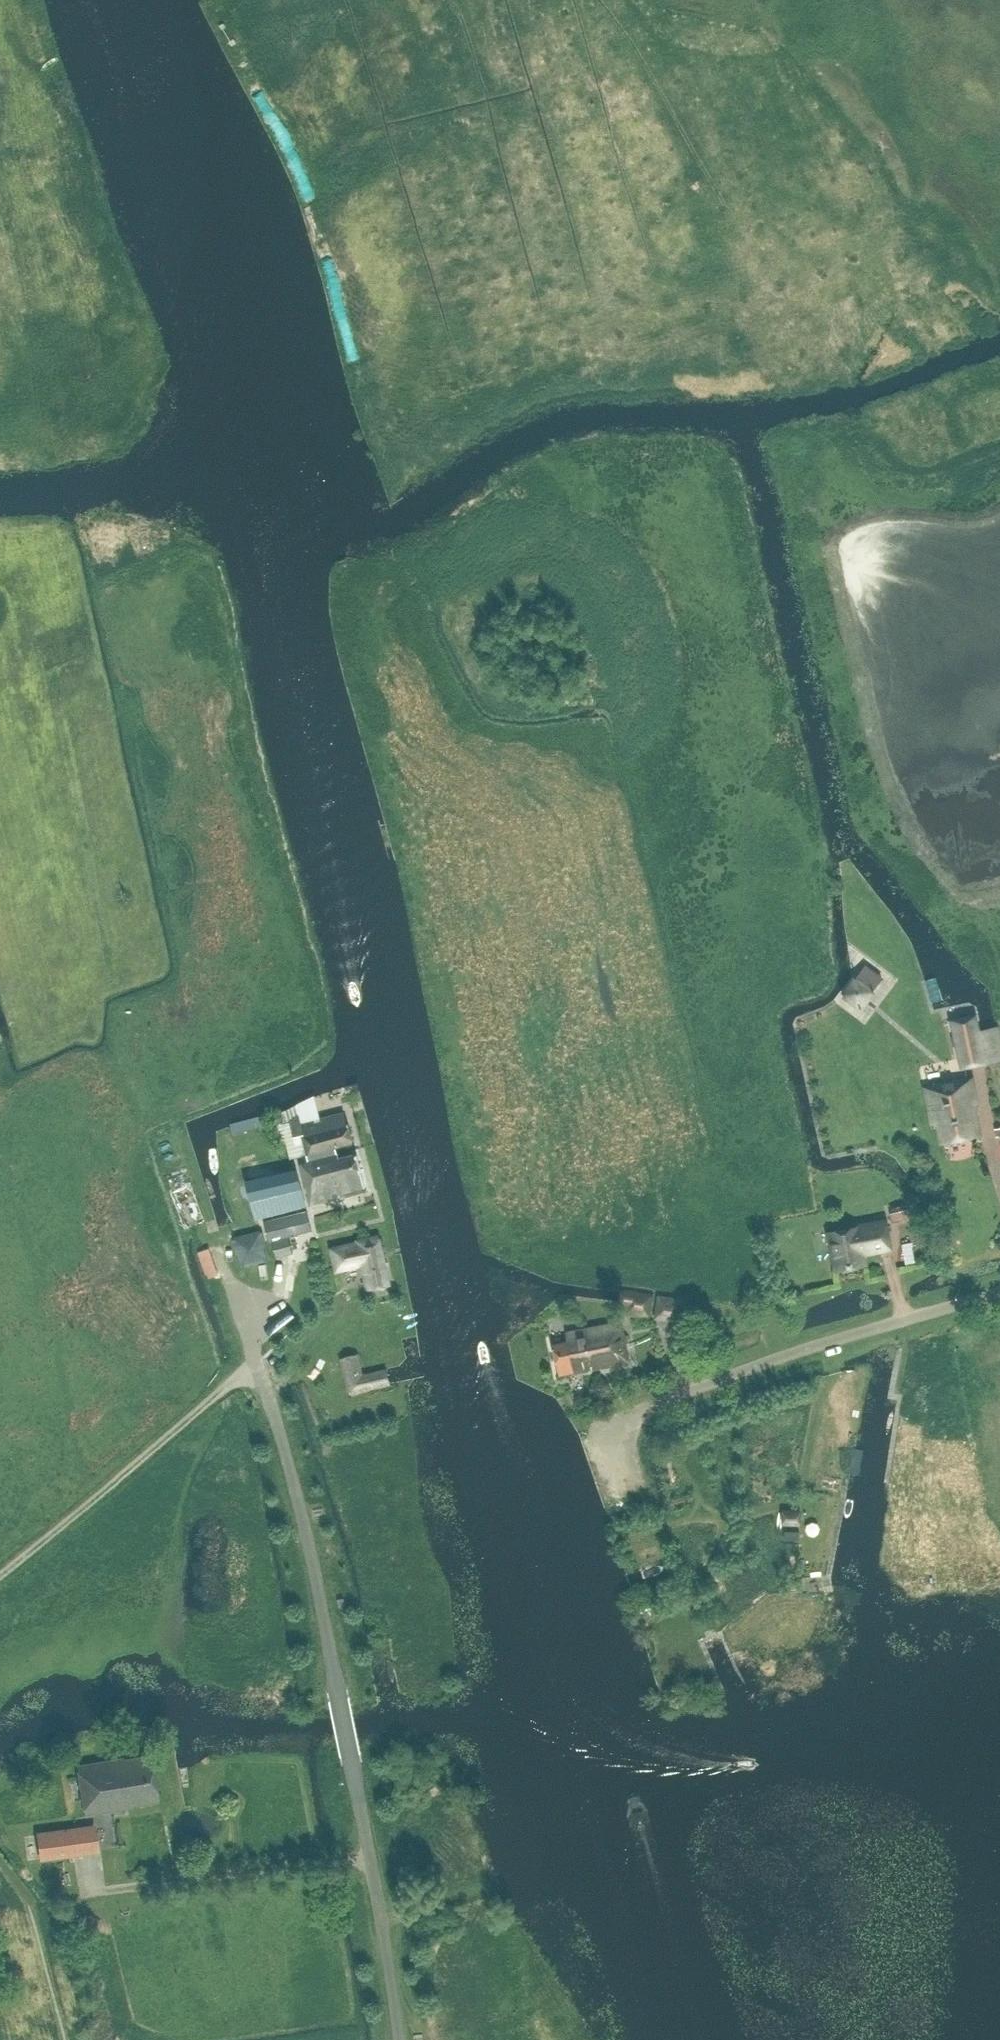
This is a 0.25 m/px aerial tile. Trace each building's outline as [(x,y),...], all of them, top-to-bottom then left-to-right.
[(982,1030),(981,1031),(953,1035),(961,1069),(990,1062),(999,1060),(999,1031),(999,1027),(982,1030)] [(974,1079),(926,1088),(933,1126),(938,1125),(940,1140),(980,1132),(974,1104),(979,1103),(974,1079)] [(343,1113),(301,1124),(298,1109),(281,1113),(283,1121),(276,1123),(281,1142),(285,1141),(290,1158),(352,1142),(347,1123),(346,1123),(343,1113)] [(365,1188),(356,1154),(339,1158),(338,1155),(301,1164),(312,1205),(345,1196),(344,1193),(365,1188)] [(306,1206),(298,1169),(247,1181),(255,1218),(306,1206)] [(890,1212),(891,1220),(909,1217),(907,1208),(890,1212)] [(265,1222),(268,1234),(311,1224),(308,1211),(265,1222)] [(865,1255),(893,1249),(887,1222),(859,1227),(830,1233),(838,1272),(867,1266),(865,1255)] [(313,1230),(311,1224),(268,1234),(270,1241),(273,1240),(277,1257),(294,1252),(290,1236),(313,1230)] [(390,1284),(379,1235),(357,1240),(358,1243),(331,1249),(336,1271),(363,1265),(368,1289),(390,1284)] [(230,1241),(237,1270),(260,1265),(253,1236),(230,1241)] [(206,1255),(211,1278),(223,1276),(217,1253),(206,1255)] [(194,1281),(208,1278),(205,1260),(191,1263),(194,1281)] [(627,1314),(650,1318),(655,1295),(631,1291),(629,1304),(627,1314)] [(681,1324),(685,1299),(658,1294),(653,1319),(681,1324)] [(561,1375),(630,1360),(622,1321),(567,1333),(569,1341),(554,1344),(561,1375)] [(351,1393),(390,1384),(387,1369),(363,1374),(359,1354),(343,1358),(351,1393)] [(802,1510),(784,1509),(783,1525),(800,1525),(802,1510)] [(81,1767),(89,1811),(157,1799),(149,1755),(81,1767)] [(99,1852),(95,1824),(65,1828),(35,1832),(39,1860),(99,1852)]
